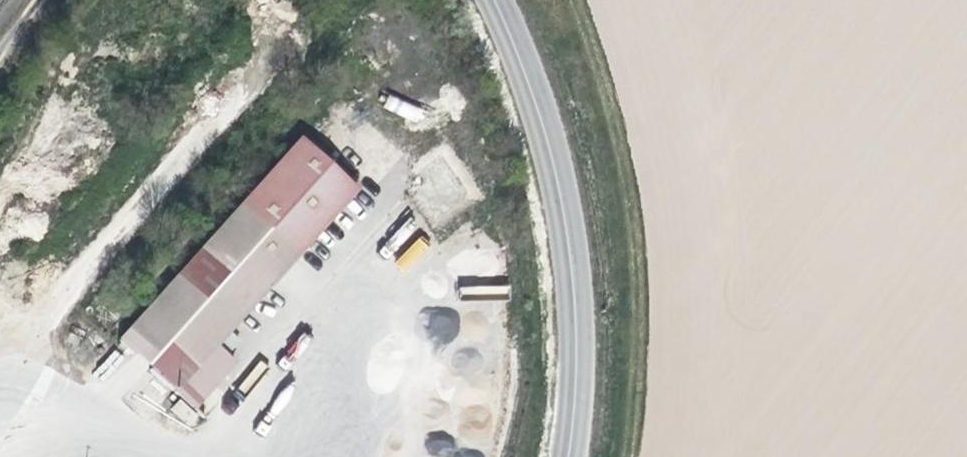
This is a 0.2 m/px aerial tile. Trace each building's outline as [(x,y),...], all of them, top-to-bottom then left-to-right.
[(237,215),(116,346),(191,414),(233,368),(215,351),(293,266),(237,215)] [(420,237),(395,262),(406,273),(431,248),(420,237)] [(509,293),(508,284),(460,286),(460,295),(509,293)]
